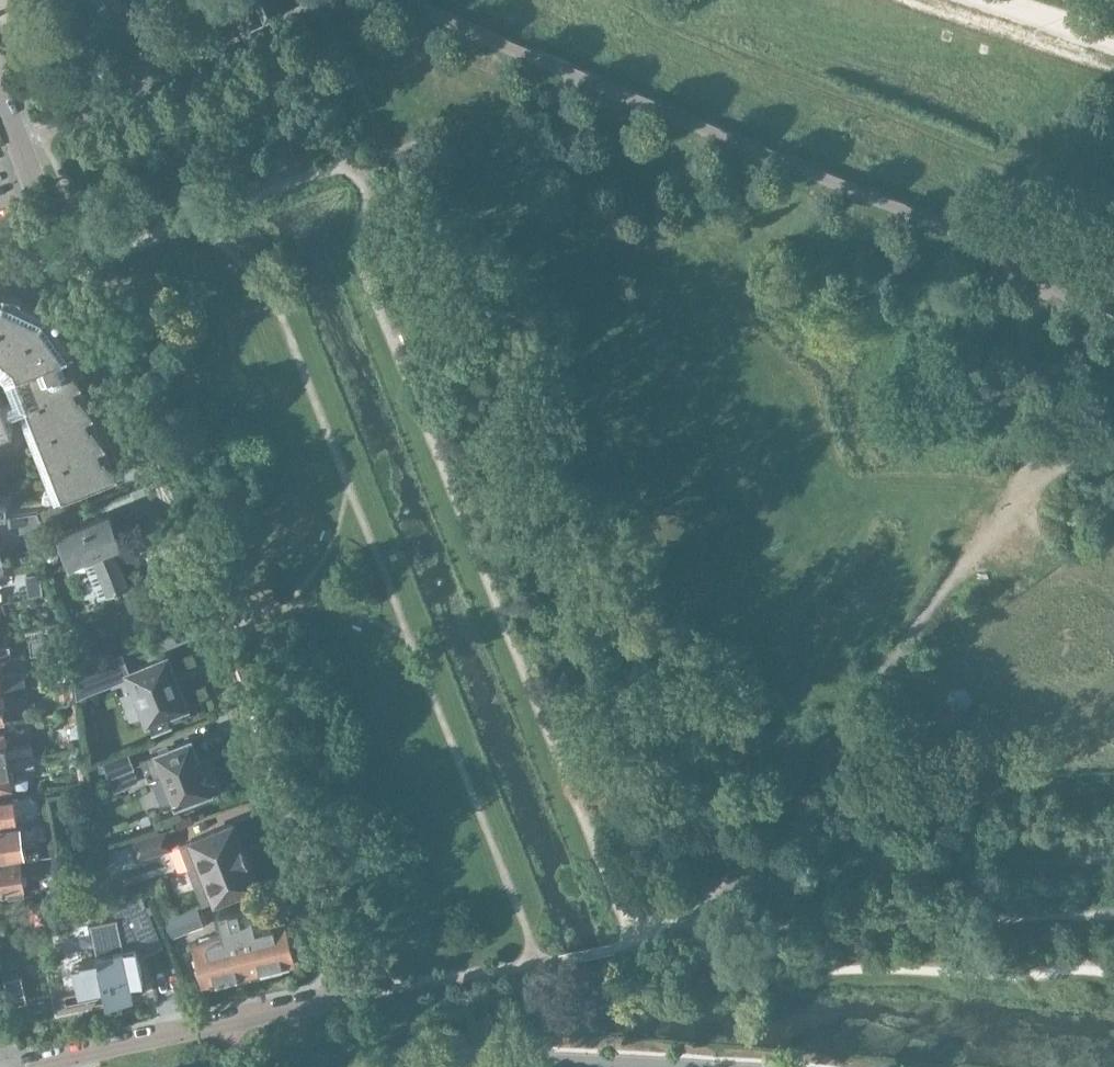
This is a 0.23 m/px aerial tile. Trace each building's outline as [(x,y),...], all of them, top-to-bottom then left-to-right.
[(9,360),(62,497),(123,473),(74,349),(48,313),(48,312),(47,311),(46,311),(6,292),(6,291),(5,291),(4,292),(0,292),(0,355),(9,360)] [(12,423),(6,408),(17,404),(14,396),(3,401),(1,394),(0,395),(0,428),(12,423)] [(55,516),(62,514),(58,504),(51,507),(55,516)] [(51,507),(45,509),(48,519),(55,516),(51,507)] [(48,519),(45,509),(44,510),(38,511),(42,521),(48,519)] [(123,544),(110,512),(58,533),(70,565),(71,565),(74,571),(85,566),(98,599),(130,587),(114,547),(123,544)] [(35,545),(56,537),(51,524),(30,532),(35,545)] [(65,652),(63,638),(45,640),(47,654),(65,652)] [(12,658),(10,645),(0,646),(0,660),(12,658)] [(74,697),(68,652),(54,654),(60,699),(74,697)] [(145,725),(152,723),(154,730),(172,723),(168,712),(186,705),(167,656),(129,671),(124,658),(99,668),(106,685),(126,677),(145,725)] [(23,687),(26,686),(24,672),(4,674),(2,662),(0,663),(0,688),(0,690),(23,687)] [(6,722),(3,705),(29,702),(27,692),(2,695),(2,694),(0,694),(0,723),(6,722)] [(29,754),(33,754),(32,743),(6,747),(6,745),(7,744),(5,730),(0,731),(0,759),(29,754)] [(154,754),(154,753),(141,759),(149,779),(162,774),(175,807),(177,806),(175,801),(217,784),(206,757),(198,760),(190,740),(154,754)] [(121,782),(125,781),(138,775),(128,751),(103,761),(109,777),(117,774),(121,782)] [(33,754),(29,754),(0,759),(0,794),(13,793),(12,786),(13,786),(11,769),(35,765),(33,754)] [(13,793),(0,794),(0,823),(17,821),(14,793),(13,793)] [(232,822),(179,843),(203,904),(256,883),(232,822)] [(28,858),(51,854),(50,841),(24,845),(22,825),(0,828),(0,858),(27,854),(28,858)] [(131,841),(137,860),(173,848),(167,830),(131,841)] [(39,872),(38,869),(53,866),(51,854),(28,858),(0,862),(0,891),(8,890),(9,898),(23,896),(22,888),(25,888),(23,874),(39,872)] [(48,884),(49,893),(60,891),(58,883),(48,884)] [(133,994),(131,982),(144,979),(137,948),(142,947),(143,950),(162,943),(142,893),(111,900),(115,917),(90,922),(98,954),(71,960),(79,994),(105,988),(108,1000),(133,994)] [(47,899),(30,902),(33,925),(50,923),(47,899)] [(210,981),(223,978),(223,976),(276,963),(277,965),(290,961),(290,959),(295,958),(291,942),(293,941),(289,928),(287,928),(285,918),(256,925),(250,902),(218,910),(223,933),(194,941),(196,951),(195,951),(198,965),(200,964),(204,981),(209,979),(210,981)] [(198,907),(165,919),(171,936),(204,923),(198,907)]
